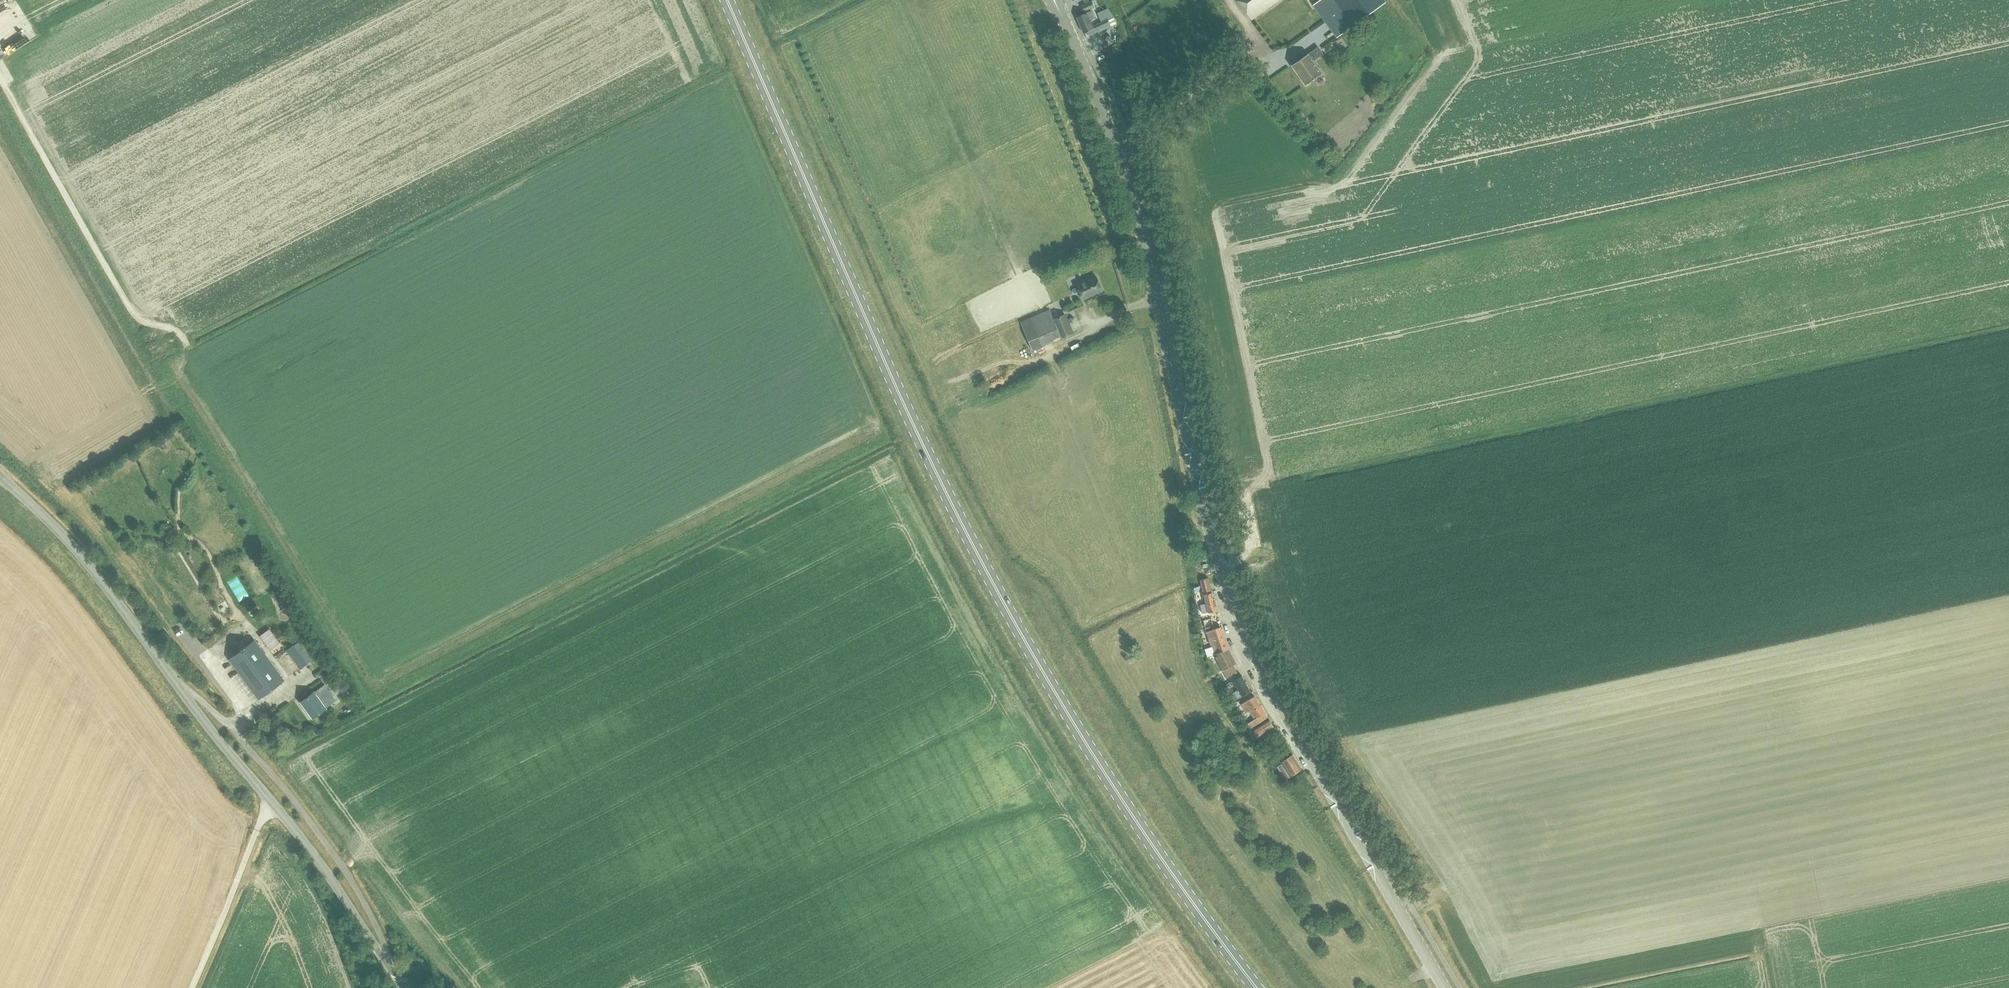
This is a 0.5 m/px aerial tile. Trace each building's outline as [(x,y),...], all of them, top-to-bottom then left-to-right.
[(1089,2),(1088,0),(1083,0),(1084,4),(1083,5),(1086,11),(1096,6),(1094,0),(1089,2)] [(1251,19),(1278,0),(1238,0),(1251,19)] [(1386,2),(1384,0),(1320,0),(1314,4),(1338,37),(1386,2)] [(1107,9),(1098,13),(1102,22),(1111,18),(1107,9)] [(1113,18),(1109,19),(1094,27),(1092,21),(1096,19),(1092,11),(1078,18),(1086,33),(1090,31),(1092,35),(1112,25),(1116,23),(1113,18)] [(1345,37),(1338,40),(1342,48),(1349,45),(1345,37)] [(1327,52),(1338,46),(1335,41),(1324,46),(1327,52)] [(1319,47),(1292,66),(1306,85),(1322,73),(1312,59),(1315,57),(1316,59),(1324,54),(1319,47)] [(1089,278),(1076,283),(1079,290),(1081,289),(1086,298),(1103,291),(1097,277),(1090,280),(1089,278)] [(1030,319),(1021,324),(1033,351),(1043,346),(1073,333),(1064,315),(1054,319),(1050,310),(1030,319)] [(1209,614),(1217,611),(1214,599),(1213,600),(1209,583),(1201,585),(1209,614)] [(1223,651),(1228,648),(1221,627),(1207,632),(1211,645),(1212,645),(1216,654),(1215,654),(1215,655),(1223,651)] [(269,629),(259,636),(270,650),(279,643),(269,629)] [(284,680),(254,639),(228,658),(257,699),(284,680)] [(306,665),(292,646),(286,650),(299,669),(306,665)] [(1228,649),(1228,648),(1223,651),(1215,655),(1227,678),(1237,672),(1234,665),(1236,663),(1228,649)] [(1242,696),(1243,698),(1252,692),(1243,676),(1236,681),(1244,695),(1242,696)] [(340,681),(336,684),(343,694),(346,691),(351,688),(344,679),(340,681)] [(322,703),(333,695),(325,684),(299,702),(311,718),(326,708),(322,703)] [(1255,696),(1243,704),(1248,713),(1253,710),(1258,717),(1258,718),(1250,722),(1253,727),(1268,718),(1266,714),(1265,713),(1255,696)] [(1270,720),(1254,731),(1258,738),(1264,734),(1267,738),(1277,731),(1274,727),(1270,720)] [(1294,736),(1289,738),(1293,748),(1298,746),(1294,736)] [(1288,778),(1302,769),(1292,755),(1282,761),(1290,774),(1286,776),(1288,778)]
